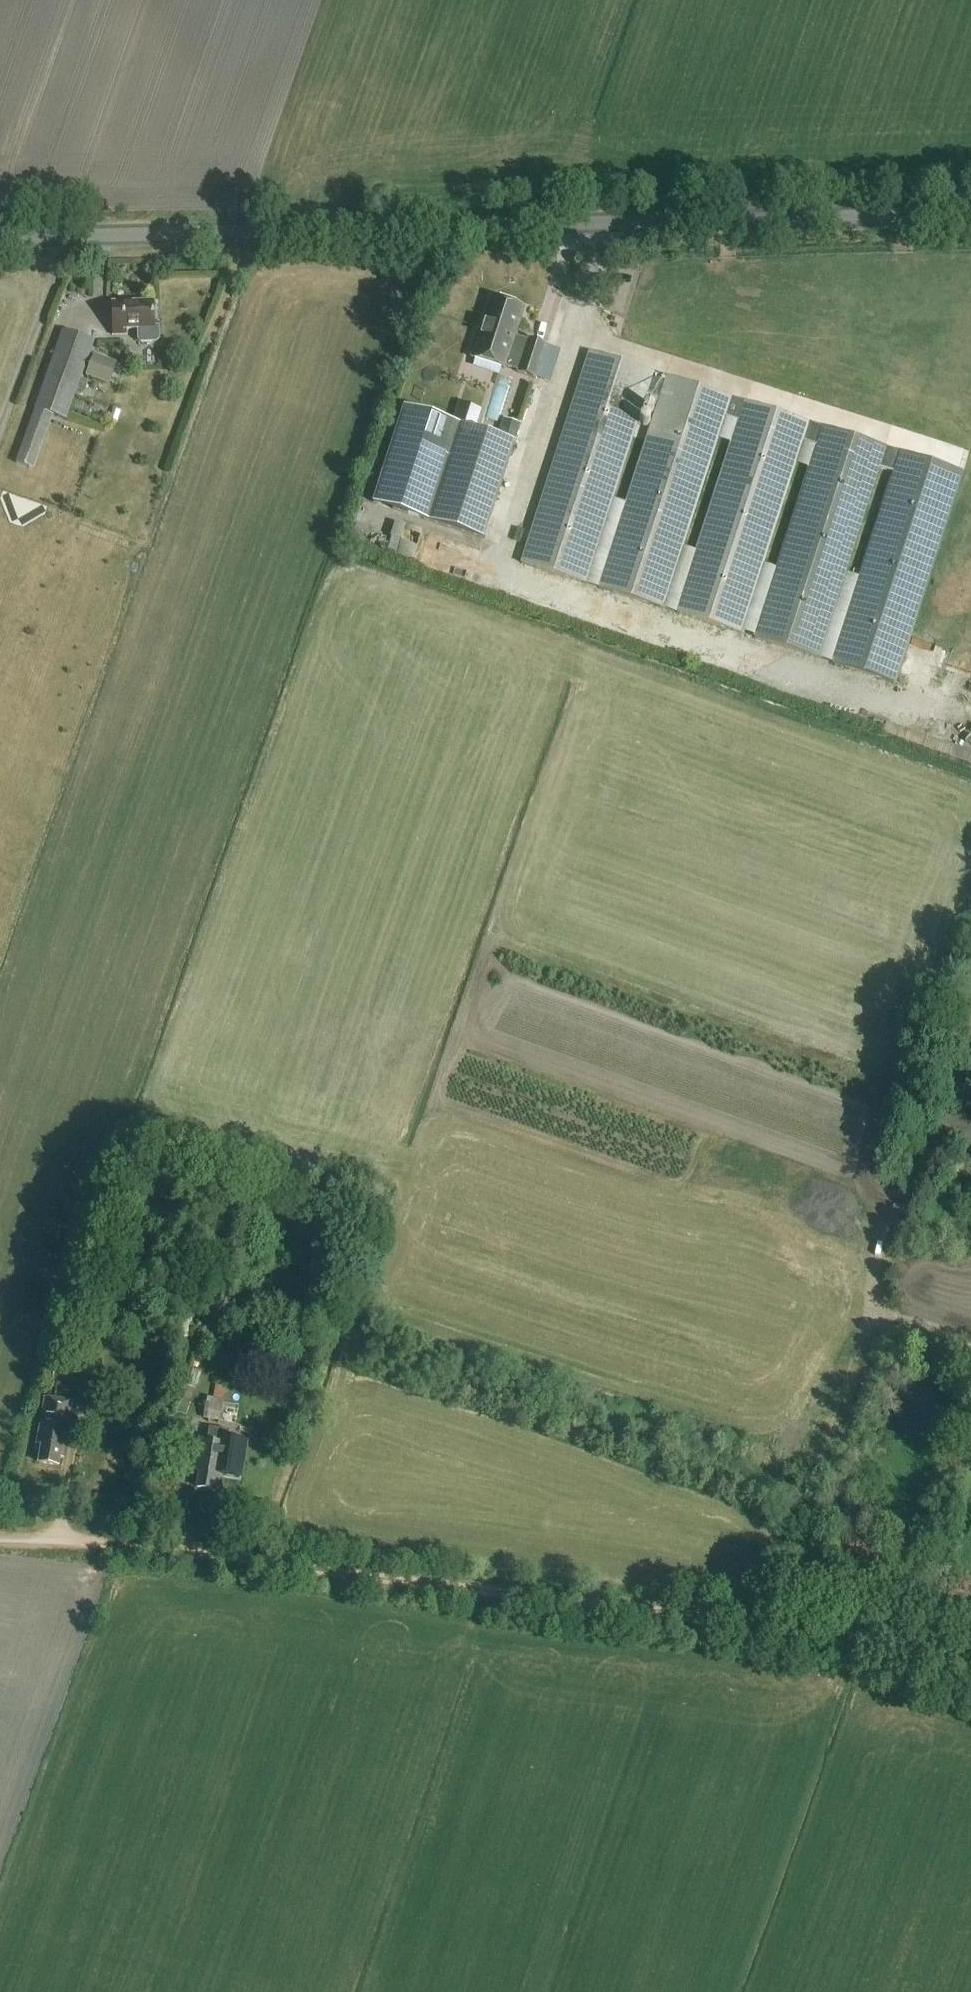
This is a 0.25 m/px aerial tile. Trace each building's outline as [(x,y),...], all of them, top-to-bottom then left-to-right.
[(549,191),(549,180),(540,180),(541,191),(549,191)] [(524,309),(490,298),(478,336),(475,335),(469,354),(472,355),(471,359),(504,370),(505,368),(518,372),(517,374),(535,380),(546,346),(528,341),(527,342),(514,338),(524,309)] [(160,329),(155,329),(155,303),(114,303),(114,337),(126,337),(126,331),(139,332),(139,341),(142,343),(157,343),(160,341),(160,329)] [(67,422),(79,389),(84,391),(86,383),(82,381),(95,343),(63,332),(35,411),(67,422)] [(585,585),(612,500),(643,404),(656,408),(625,504),(597,589),(660,609),(663,610),(725,419),(736,422),(675,612),(741,633),(802,443),(813,447),(752,638),(817,658),(879,467),(892,472),(830,662),(894,683),(963,472),(886,447),(728,396),(589,352),(520,564),(585,585)] [(86,376),(108,383),(116,361),(94,354),(86,376)] [(460,425),(404,407),(373,504),(430,522),(484,539),(515,442),(460,425)] [(34,470),(52,417),(34,411),(15,464),(34,470)] [(381,555),(407,565),(420,531),(394,521),(381,555)] [(251,1423),(254,1403),(240,1400),(240,1403),(213,1398),(206,1397),(202,1419),(250,1427),(251,1423)] [(45,1399),(36,1446),(41,1447),(38,1464),(58,1467),(59,1460),(62,1461),(72,1404),(45,1399)] [(246,1442),(230,1439),(231,1433),(212,1429),(209,1442),(201,1441),(195,1470),(200,1471),(197,1488),(214,1491),(215,1484),(221,1485),(222,1476),(239,1479),(246,1442)]
